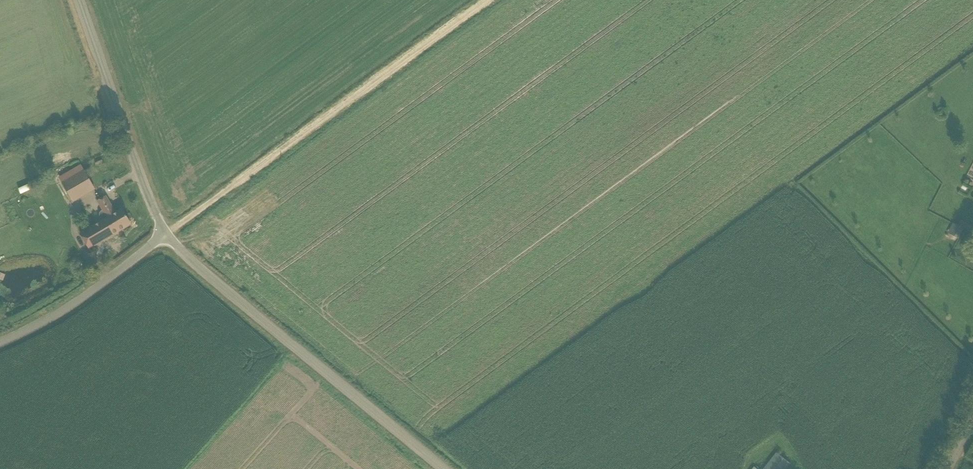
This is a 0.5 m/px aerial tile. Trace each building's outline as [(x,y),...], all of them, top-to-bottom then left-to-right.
[(84,196),(95,190),(80,164),(58,177),(74,203),(84,196)] [(20,194),(32,190),(29,183),(18,187),(20,194)] [(104,220),(81,234),(84,240),(89,249),(131,224),(122,210),(116,213),(106,196),(104,197),(97,201),(103,210),(102,210),(102,211),(101,211),(101,212),(100,212),(100,213),(100,214),(100,215),(100,216),(101,216),(101,217),(102,217),(102,218),(103,218),(104,220)] [(956,224),(951,234),(958,238),(963,228),(956,224)] [(790,464),(791,463),(777,453),(765,468),(786,468),(790,464)]
